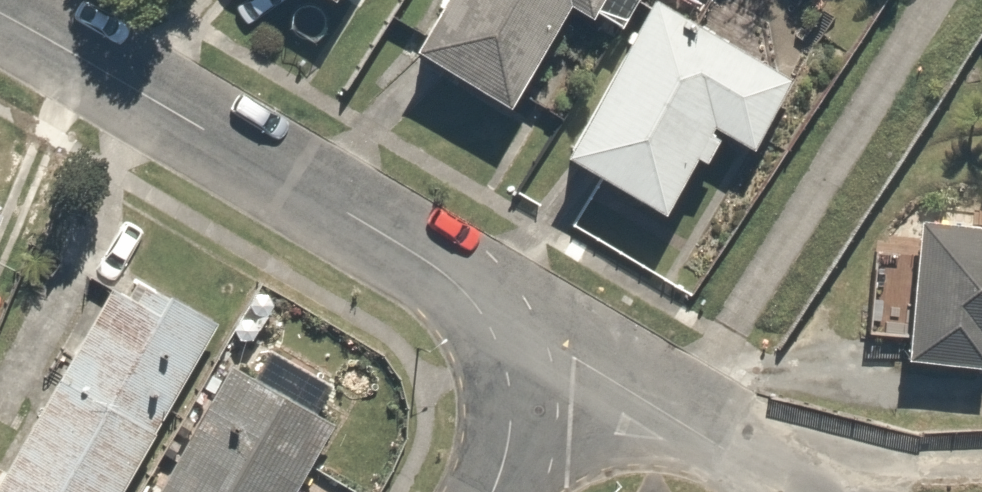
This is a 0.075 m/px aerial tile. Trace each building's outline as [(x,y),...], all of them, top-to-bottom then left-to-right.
[(600,0),(440,0),(411,48),(507,106),(570,4),(590,17),(600,0)] [(751,150),(791,82),(653,2),(560,161),(660,219),(713,128),(751,150)] [(921,224),(907,361),(981,369),(981,231),(921,224)] [(216,321),(119,267),(0,480),(0,491),(120,491),(216,321)] [(335,416),(232,359),(159,491),(293,491),(335,416)]
